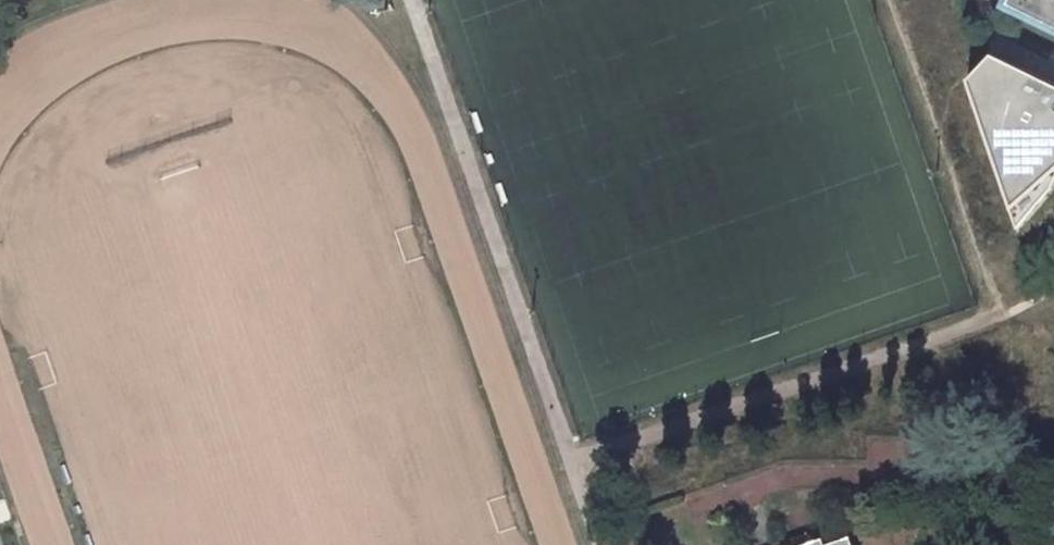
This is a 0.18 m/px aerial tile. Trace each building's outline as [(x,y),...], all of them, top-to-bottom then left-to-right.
[(1007,4),(1053,27),(1053,0),(1009,0),(1007,4)] [(991,57),(969,79),(1018,234),(1053,173),(1053,86),(991,57)] [(471,139),(481,135),(476,119),(465,123),(471,139)] [(490,194),(501,190),(495,174),(484,178),(490,194)] [(82,475),(73,478),(78,493),(87,490),(82,475)] [(99,522),(89,525),(94,540),(104,537),(99,522)] [(850,537),(826,544),(853,544),(850,537)]
